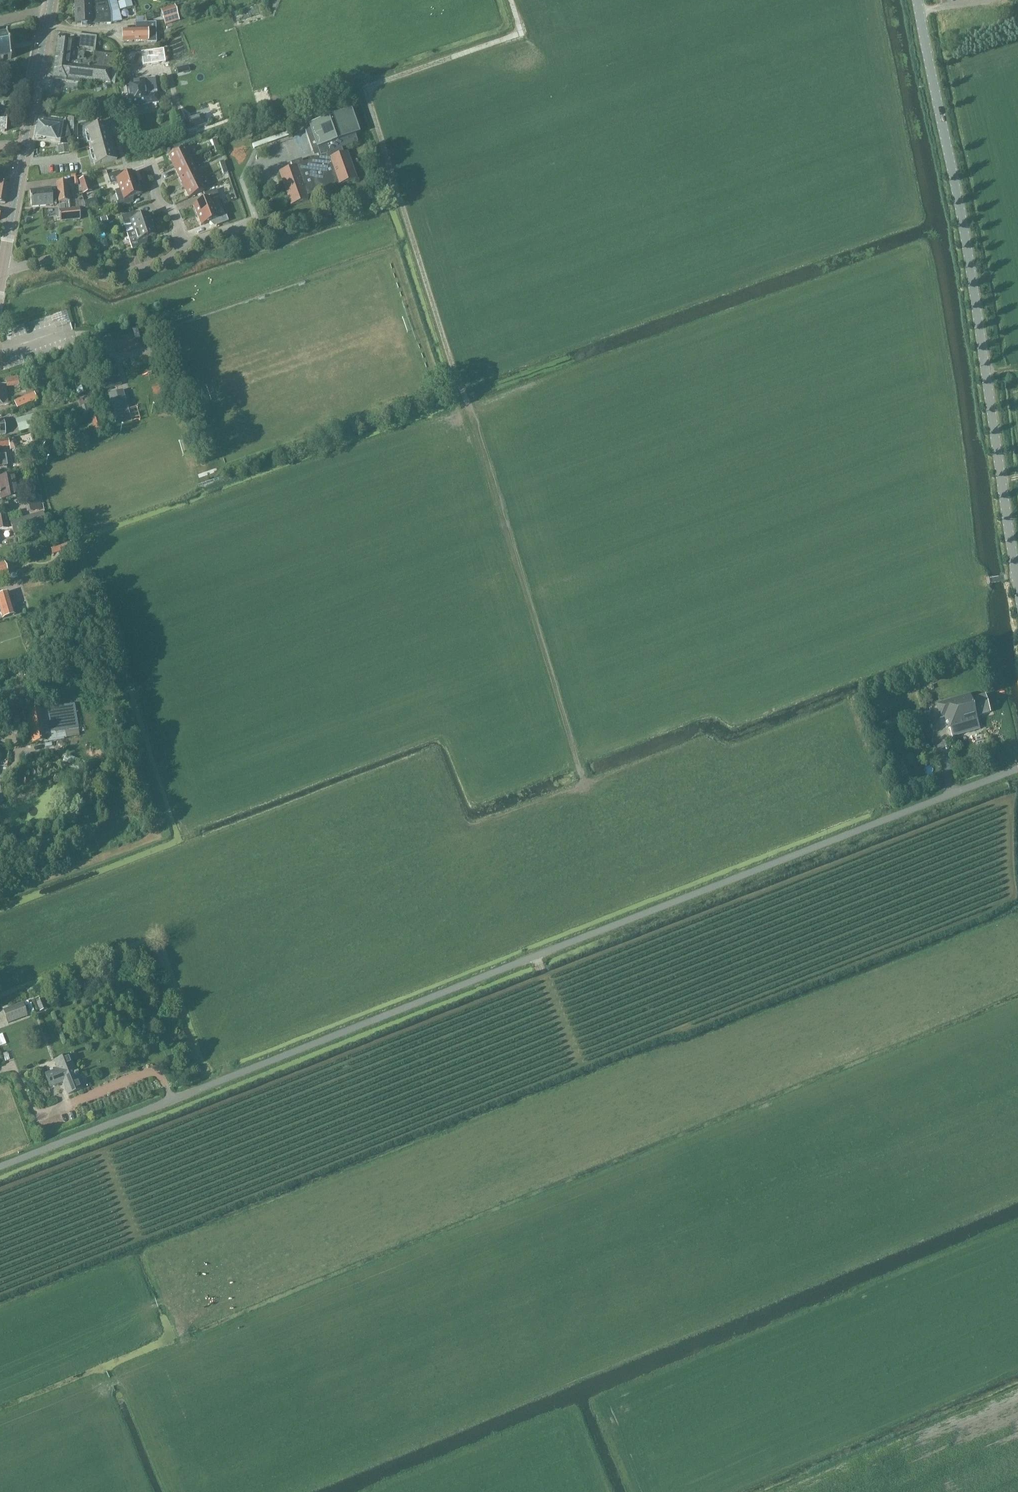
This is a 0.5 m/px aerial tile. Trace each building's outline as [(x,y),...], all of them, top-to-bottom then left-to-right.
[(117,23),(122,22),(119,11),(133,7),(131,0),(127,0),(117,3),(116,0),(80,0),(74,0),(75,25),(117,24),(117,23)] [(160,10),(165,26),(179,21),(175,6),(160,10)] [(156,22),(147,23),(135,23),(136,29),(121,30),(122,42),(147,41),(147,43),(156,43),(156,22)] [(11,59),(7,35),(0,37),(0,61),(11,59)] [(112,56),(94,53),(96,37),(75,35),(74,43),(71,43),(58,41),(53,79),(66,81),(79,83),(79,80),(109,83),(113,83),(115,66),(111,65),(112,56)] [(142,55),(145,67),(161,64),(158,51),(142,55)] [(129,107),(159,103),(155,77),(125,81),(129,107)] [(42,97),(39,107),(49,111),(52,100),(42,97)] [(279,173),(287,194),(291,205),(290,206),(308,200),(306,197),(356,179),(346,153),(347,153),(347,152),(343,153),(341,148),(358,143),(355,135),(358,133),(350,111),(309,126),(310,128),(304,130),(312,152),(315,150),(318,158),(303,163),(301,159),(290,163),(291,168),(278,172),(278,173),(279,173)] [(202,115),(183,121),(187,131),(206,124),(202,115)] [(87,138),(110,132),(107,123),(110,123),(108,116),(94,120),(95,126),(85,129),(87,138)] [(36,138),(57,141),(70,136),(67,126),(60,128),(58,128),(39,124),(38,124),(36,138)] [(90,147),(112,141),(110,132),(87,138),(90,147)] [(92,156),(115,150),(112,141),(90,147),(92,156)] [(173,167),(190,158),(185,148),(168,156),(173,167)] [(115,150),(92,156),(94,166),(117,160),(115,150)] [(178,177),(195,169),(190,158),(173,167),(178,177)] [(183,187),(200,179),(195,169),(178,177),(183,187)] [(119,190),(138,184),(134,173),(121,177),(119,172),(107,176),(110,185),(117,184),(119,190)] [(79,181),(83,194),(92,192),(87,178),(79,181)] [(200,179),(183,187),(188,198),(205,190),(200,179)] [(68,182),(57,183),(58,203),(75,201),(74,189),(69,190),(68,182)] [(7,194),(9,184),(0,183),(0,193),(7,194)] [(138,184),(119,190),(122,200),(116,202),(118,208),(130,204),(128,199),(142,194),(138,184)] [(197,215),(215,208),(211,198),(218,195),(216,190),(203,194),(206,200),(193,205),(197,215)] [(44,191),(30,192),(31,207),(53,206),(52,192),(44,192),(44,191)] [(79,208),(59,210),(60,222),(80,220),(79,208)] [(215,208),(197,215),(201,226),(214,221),(216,226),(228,222),(226,216),(219,218),(215,208)] [(133,231),(152,225),(148,214),(135,219),(133,213),(121,217),(124,226),(131,225),(133,231)] [(152,225),(133,231),(126,233),(132,250),(144,245),(142,240),(155,235),(152,225)] [(111,343),(129,341),(128,333),(109,335),(111,343)] [(133,346),(135,354),(127,355),(129,362),(144,358),(141,344),(133,346)] [(105,391),(122,386),(114,359),(98,364),(105,391)] [(0,385),(0,406),(8,405),(6,386),(19,385),(19,379),(14,379),(13,378),(5,379),(6,384),(0,385)] [(113,414),(128,410),(123,391),(108,395),(113,414)] [(15,402),(17,409),(26,405),(24,399),(15,402)] [(87,405),(81,407),(84,416),(90,414),(87,405)] [(18,419),(21,431),(42,425),(39,413),(18,419)] [(9,447),(8,439),(0,441),(0,449),(9,447)] [(0,478),(0,498),(0,500),(17,496),(22,495),(20,488),(16,489),(13,475),(0,478)] [(43,513),(10,522),(13,536),(46,526),(43,513)] [(6,515),(0,516),(0,530),(9,529),(6,515)] [(58,545),(60,552),(72,549),(70,542),(58,545)] [(17,577),(3,578),(4,588),(17,587),(17,577)] [(2,619),(16,615),(9,592),(0,595),(0,612),(2,619)] [(924,708),(934,705),(929,689),(919,692),(924,708)] [(990,713),(985,695),(971,700),(970,695),(936,704),(940,718),(944,717),(946,723),(949,723),(950,728),(952,737),(980,729),(977,719),(990,713)] [(26,712),(28,725),(31,744),(80,736),(74,704),(44,709),(26,712)] [(6,736),(24,733),(21,715),(3,718),(6,736)] [(902,760),(892,765),(898,779),(908,775),(902,760)] [(36,1000),(40,1011),(46,1008),(42,998),(36,1000)] [(22,1002),(3,1009),(7,1022),(26,1016),(22,1002)] [(1,1062),(9,1058),(4,1049),(0,1051),(0,1060),(1,1062)] [(57,1069),(45,1074),(50,1087),(63,1082),(68,1094),(82,1089),(69,1055),(54,1061),(57,1069)]
